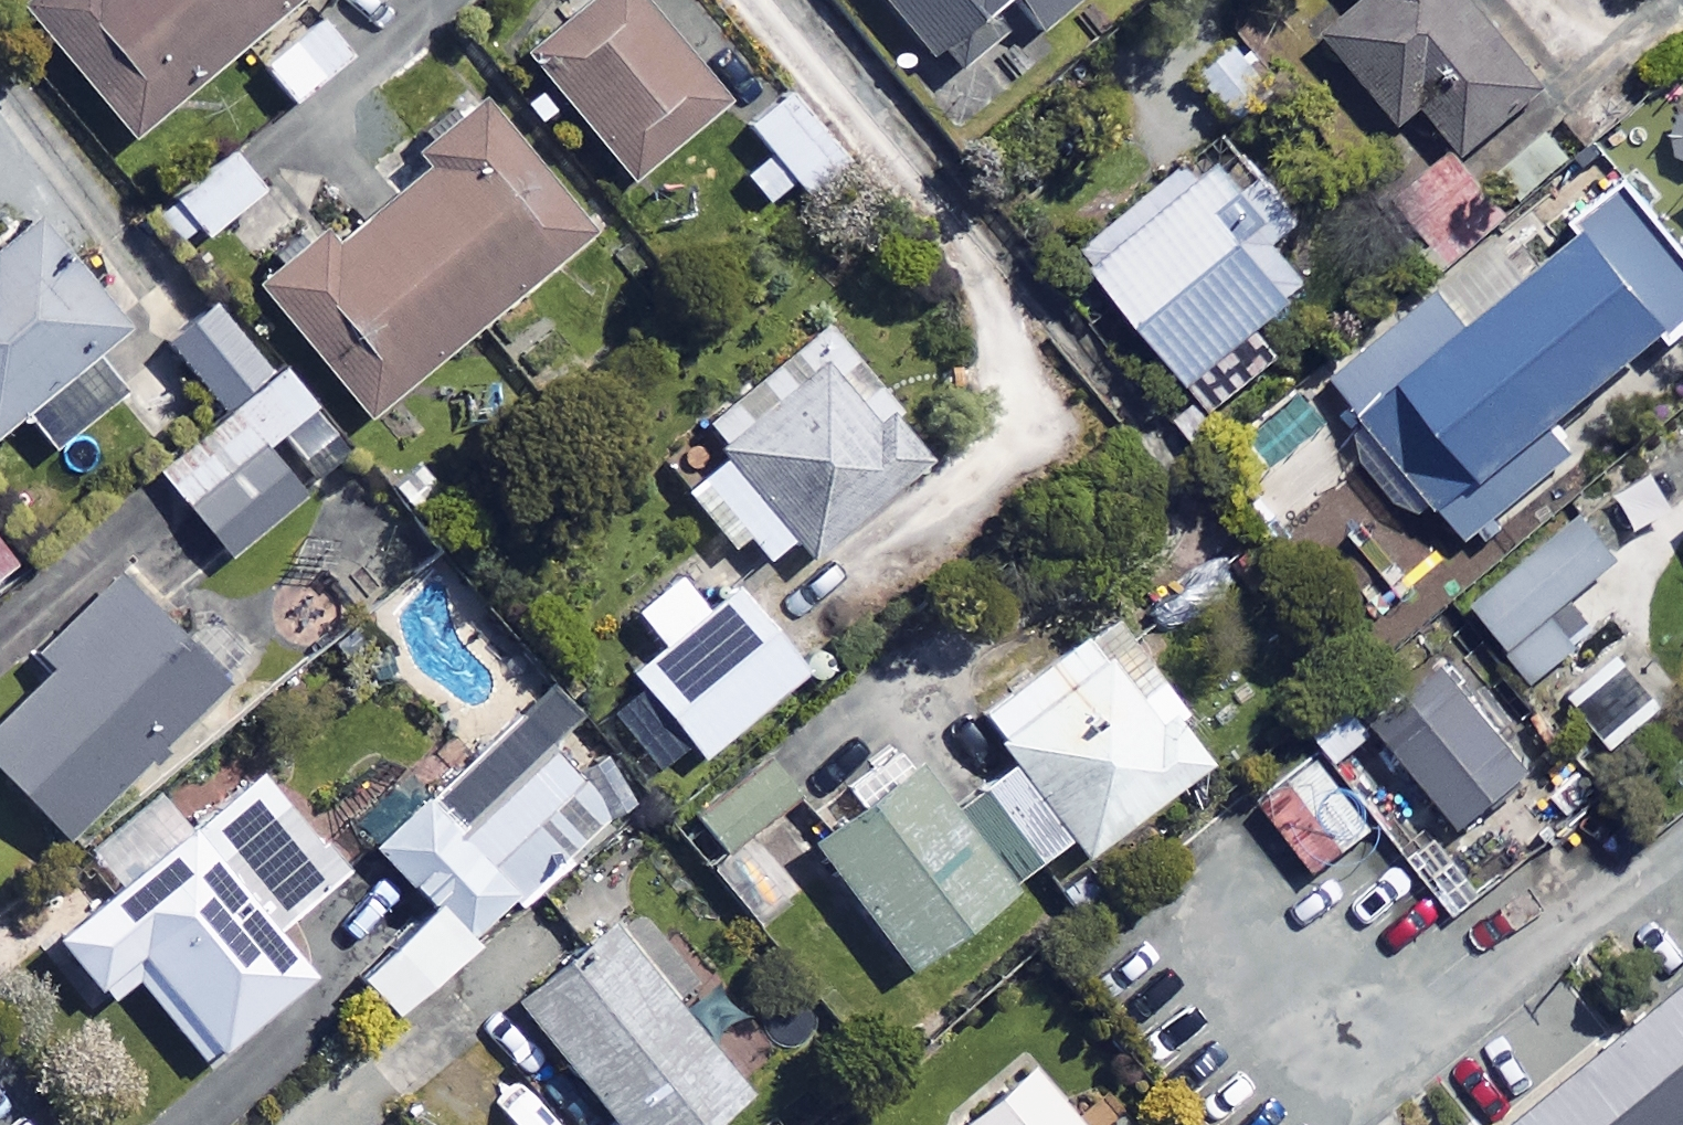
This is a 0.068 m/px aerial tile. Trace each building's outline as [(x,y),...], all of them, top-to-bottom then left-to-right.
[(289,108),(350,57),(303,0),(37,0),(10,23),(118,152),(240,51),(289,108)] [(633,0),(598,0),(514,69),(617,195),(722,108),(633,0)] [(937,73),(1010,12),(1028,33),(1068,0),(876,0),(937,73)] [(1558,84),(1491,0),(1367,0),(1373,7),(1325,45),(1396,134),(1424,112),(1462,160),(1558,84)] [(439,172),(333,258),(320,241),(239,307),(348,441),(591,244),(481,109),(425,155),(439,172)] [(1300,226),(1237,154),(1173,210),(1159,193),(1079,262),(1191,391),(1307,290),(1272,250),(1300,226)] [(261,194),(231,156),(155,217),(184,255),(261,194)] [(229,231),(254,262),(303,222),(278,191),(229,231)] [(1637,202),(1544,279),(1509,236),(1330,383),(1466,547),(1563,467),(1544,444),(1682,329),(1682,257),(1637,202)] [(26,223),(0,244),(0,435),(24,415),(53,450),(119,396),(91,360),(119,337),(26,223)] [(271,383),(213,309),(167,346),(225,420),(155,475),(228,567),(301,508),(290,494),(342,453),(280,376),(271,383)] [(920,467),(833,362),(691,479),(763,565),(790,543),(805,562),(920,467)] [(1322,431),(1293,395),(1242,435),(1270,471),(1322,431)] [(321,515),(293,538),(362,620),(433,560),(351,464),(308,500),(321,515)] [(1617,559),(1574,511),(1467,607),(1537,684),(1595,631),(1569,602),(1617,559)] [(0,559),(0,580),(10,573),(0,559)] [(654,647),(622,674),(638,693),(601,724),(647,780),(687,747),(701,764),(802,679),(725,587),(701,608),(673,574),(626,614),(654,647)] [(112,583),(37,657),(51,671),(0,721),(0,782),(66,849),(223,696),(112,583)] [(973,793),(1036,876),(1070,851),(1080,864),(1202,771),(1143,693),(1128,705),(1080,642),(975,722),(1009,766),(973,793)] [(1658,711),(1619,664),(1567,706),(1607,754),(1658,711)] [(1454,676),(1379,742),(1461,834),(1536,768),(1454,676)] [(348,831),(465,953),(513,906),(520,913),(573,863),(566,855),(641,783),(544,681),(420,800),(401,780),(348,831)] [(1369,742),(1343,702),(1304,728),(1330,767),(1369,742)] [(797,804),(759,757),(683,817),(720,864),(797,804)] [(1370,835),(1319,767),(1259,811),(1310,879),(1370,835)] [(1036,876),(973,793),(948,812),(916,770),(805,855),(900,980),(1036,876)] [(343,877),(256,776),(54,949),(104,1007),(133,982),(207,1069),(308,983),(270,939),(343,877)] [(610,1124),(714,1124),(746,1098),(612,936),(518,1013),(610,1124)] [(1508,1124),(1682,1124),(1682,984),(1508,1124)] [(1027,1075),(966,1124),(1068,1124),(1027,1075)]
